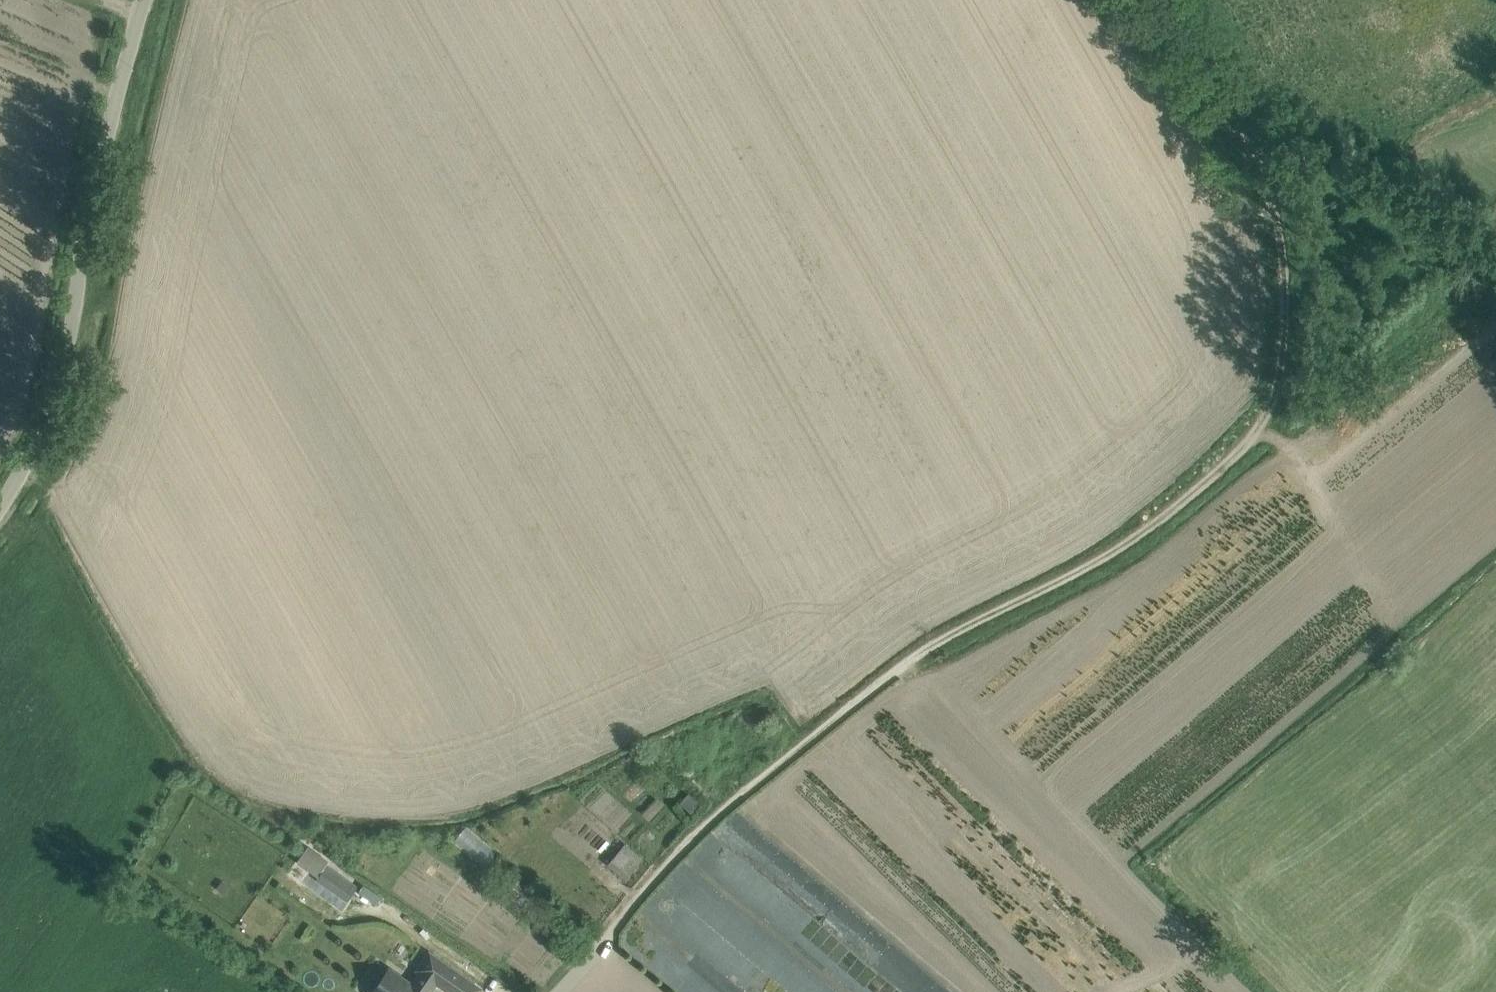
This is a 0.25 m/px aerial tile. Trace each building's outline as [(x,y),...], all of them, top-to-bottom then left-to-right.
[(483,866),(495,853),(467,827),(455,840),(483,866)] [(606,865),(625,880),(637,865),(630,858),(634,853),(626,845),(621,850),(619,849),(606,865)] [(356,887),(327,866),(318,880),(347,900),(356,887)] [(436,984),(448,991),(479,991),(481,989),(429,953),(417,970),(420,972),(411,985),(395,973),(394,974),(382,991),(430,991),(436,984)]
